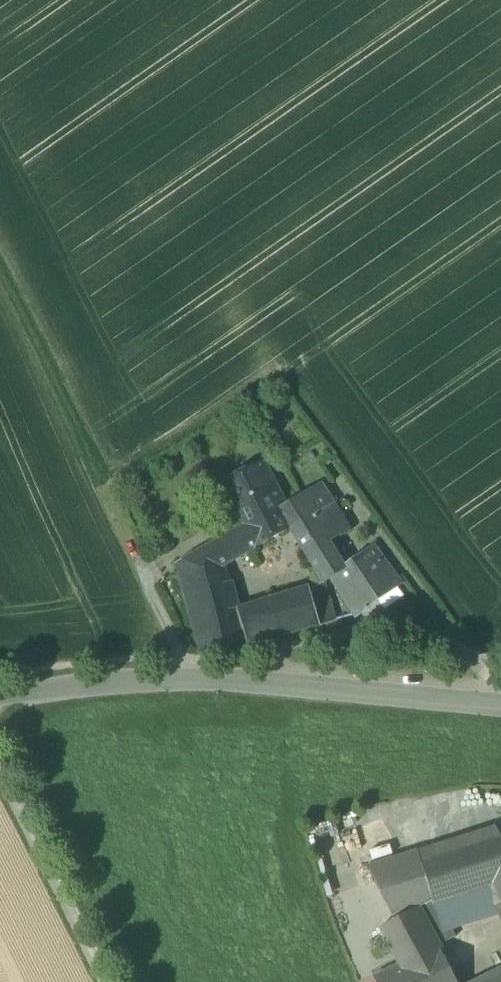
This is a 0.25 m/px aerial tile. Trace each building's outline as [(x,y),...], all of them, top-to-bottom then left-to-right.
[(250,552),(291,527),(290,527),(296,523),(286,505),(264,461),(215,486),(237,530),(250,552)] [(300,497),(313,519),(334,506),(321,485),(301,496),(300,497)] [(325,582),(331,577),(345,569),(328,541),(313,519),(300,497),(286,505),(296,523),(290,527),(291,527),(325,582)] [(334,506),(313,519),(328,541),(348,529),(334,506)] [(228,564),(250,552),(237,530),(214,543),(228,564)] [(217,571),(228,564),(214,543),(202,550),(217,571)] [(374,548),(345,569),(331,577),(355,616),(400,583),(374,548)] [(248,647),(263,642),(254,613),(241,617),(231,583),(221,585),(217,571),(202,550),(177,564),(202,650),(245,641),(248,647)] [(325,582),(310,592),(320,626),(336,621),(325,582)] [(281,637),(320,626),(310,592),(309,587),(269,599),(272,608),(281,637)] [(272,608),(254,613),(263,642),(281,637),(272,608)] [(492,887),(500,884),(500,835),(497,826),(419,851),(429,888),(432,900),(434,905),(439,904),(489,888),(492,887)] [(411,897),(429,888),(419,851),(399,857),(369,867),(392,915),(395,913),(398,918),(417,909),(411,897)] [(500,906),(500,884),(492,887),(500,906)] [(417,909),(432,900),(429,888),(411,897),(417,909)] [(489,888),(439,904),(453,930),(498,916),(489,888)] [(434,905),(432,900),(417,909),(436,946),(455,936),(453,930),(439,904),(434,905)] [(436,946),(417,909),(398,918),(380,928),(400,964),(436,946)] [(377,981),(456,981),(436,946),(400,964),(375,977),(377,981)]
